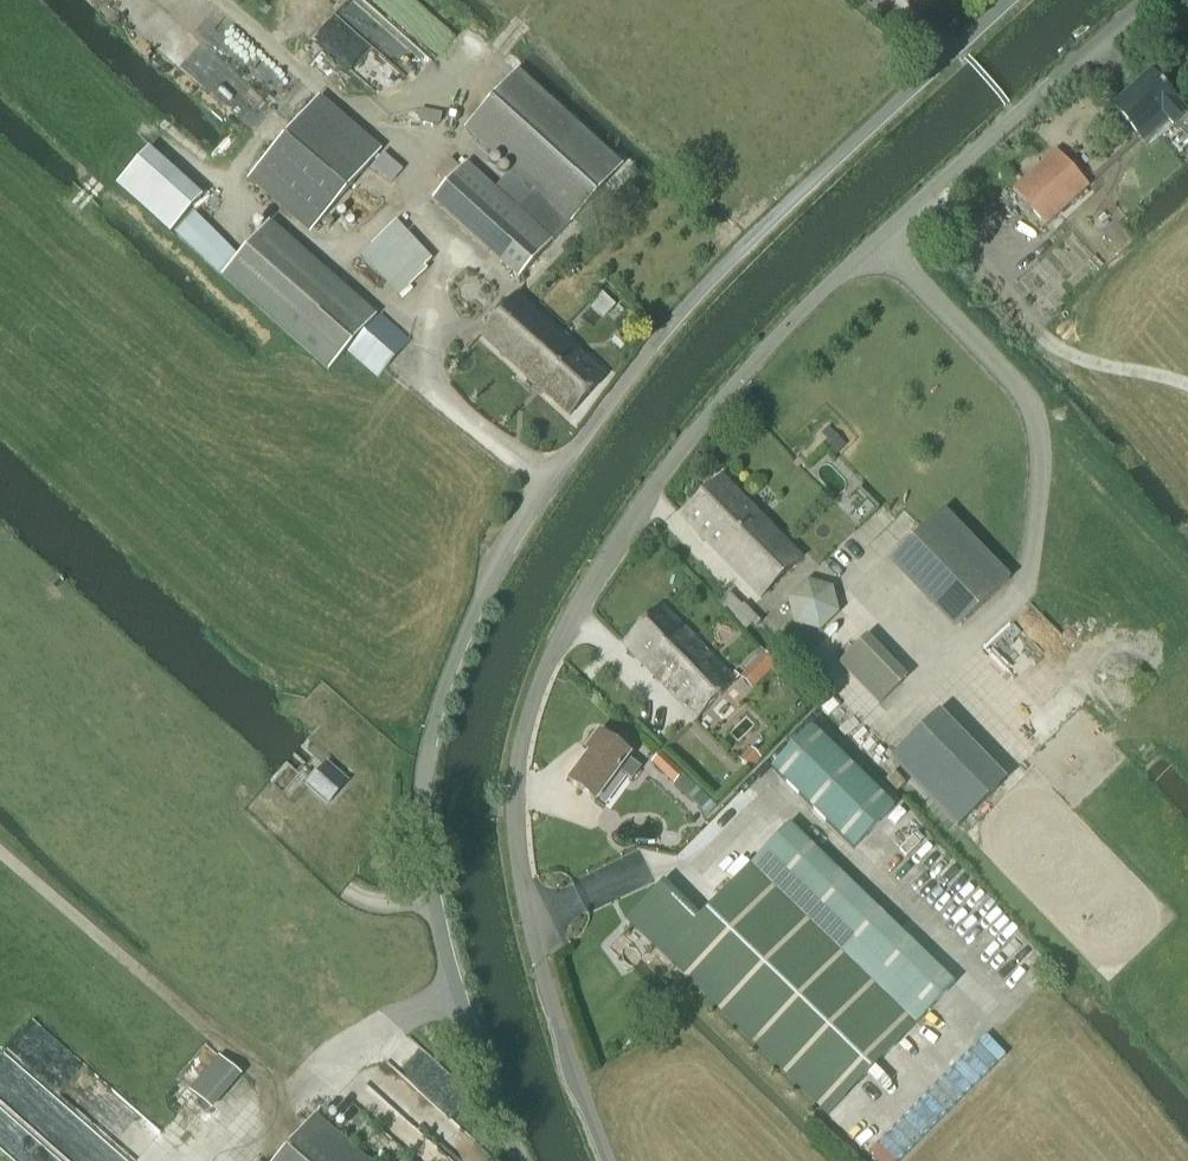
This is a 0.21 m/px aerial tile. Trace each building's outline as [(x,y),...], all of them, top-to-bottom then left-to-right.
[(914,8),(922,0),(905,0),(914,8)] [(570,221),(622,164),(515,68),(464,126),(570,221)] [(1148,72),(1112,105),(1138,133),(1161,112),(1172,124),(1186,112),(1175,99),(1151,72),(1149,71),(1148,72)] [(319,96),(246,180),(309,234),(381,150),(319,96)] [(1045,224),(1088,185),(1055,149),(1012,188),(1045,224)] [(518,277),(552,240),(465,161),(431,199),(518,277)] [(329,370),(377,315),(269,221),(222,275),(329,370)] [(570,414),(605,375),(516,294),(481,334),(570,414)] [(381,373),(407,343),(378,317),(351,348),(381,373)] [(761,597),(801,557),(722,479),(683,518),(761,597)] [(1011,578),(944,509),(888,564),(955,633),(1011,578)] [(820,630),(838,612),(832,588),(807,580),(789,598),(795,623),(820,630)] [(696,717),(736,679),(661,605),(622,643),(696,717)] [(907,679),(867,636),(838,663),(879,706),(907,679)] [(776,665),(764,653),(739,677),(751,690),(776,665)] [(1004,789),(937,720),(897,759),(964,828),(1004,789)] [(853,848),(887,813),(893,807),(812,726),(771,767),(853,848)] [(632,778),(641,766),(627,756),(629,753),(600,732),(586,750),(590,753),(569,781),(595,800),(618,768),(632,778)] [(683,774),(660,752),(650,762),(674,784),(683,774)] [(309,783),(307,785),(321,798),(328,803),(343,785),(346,782),(335,772),(326,764),(325,765),(309,783)] [(789,821),(748,864),(695,919),(658,884),(625,918),(827,1115),(954,981),(789,821)] [(315,1114),(274,1160),(369,1160),(315,1114)]
